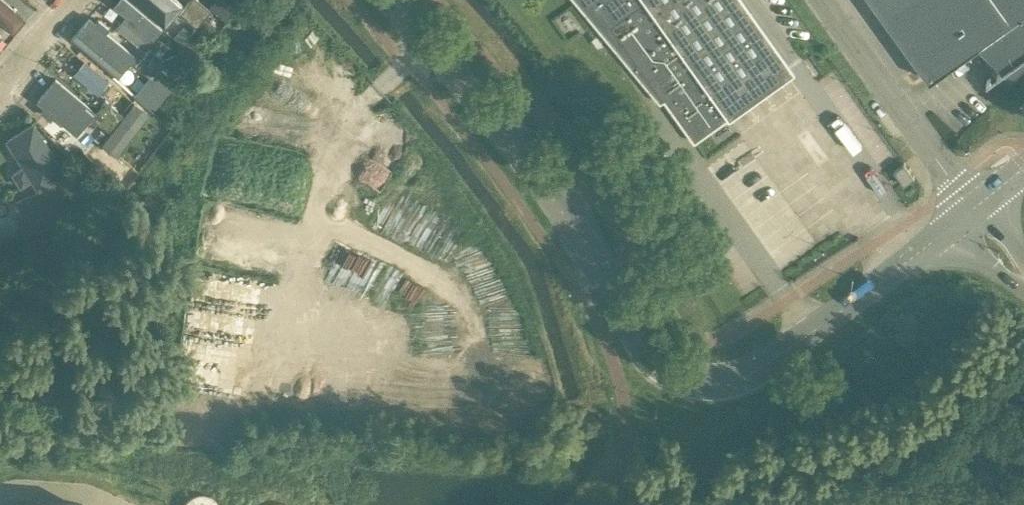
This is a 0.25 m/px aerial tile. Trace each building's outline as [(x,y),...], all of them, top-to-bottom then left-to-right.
[(14,30),(31,10),(20,0),(0,0),(0,18),(14,30)] [(143,47),(161,25),(130,0),(114,0),(112,3),(124,13),(115,24),(143,47)] [(183,1),(182,0),(134,0),(163,24),(183,1)] [(185,3),(203,17),(210,9),(199,0),(188,0),(185,3)] [(660,102),(664,99),(694,142),(734,113),(729,108),(787,67),(739,0),(575,0),(660,102)] [(930,80),(979,44),(990,55),(986,60),(995,69),(1000,64),(1012,76),(1023,63),(1023,0),(873,0),(930,80)] [(178,12),(195,26),(203,17),(185,3),(178,12)] [(118,73),(134,52),(105,29),(108,25),(97,16),(94,20),(87,14),(70,35),(118,73)] [(196,53),(216,28),(203,17),(195,26),(182,41),(196,53)] [(149,47),(142,55),(159,69),(166,61),(149,47)] [(159,69),(142,55),(135,64),(148,75),(152,77),(159,69)] [(83,57),(71,72),(97,92),(109,77),(83,57)] [(159,69),(152,77),(148,75),(133,93),(152,110),(164,94),(174,82),(173,81),(159,69)] [(76,132),(95,107),(55,74),(35,98),(42,104),(39,109),(48,117),(52,112),(76,132)] [(98,107),(115,121),(121,113),(105,99),(98,107)] [(91,116),(108,130),(115,121),(98,107),(91,116)] [(37,187),(65,168),(32,119),(4,137),(37,187)] [(914,176),(904,162),(894,169),(904,183),(914,176)] [(29,207),(49,199),(45,188),(25,195),(29,207)] [(29,207),(25,195),(12,200),(16,211),(29,207)] [(228,315),(230,291),(207,289),(205,312),(228,315)]
